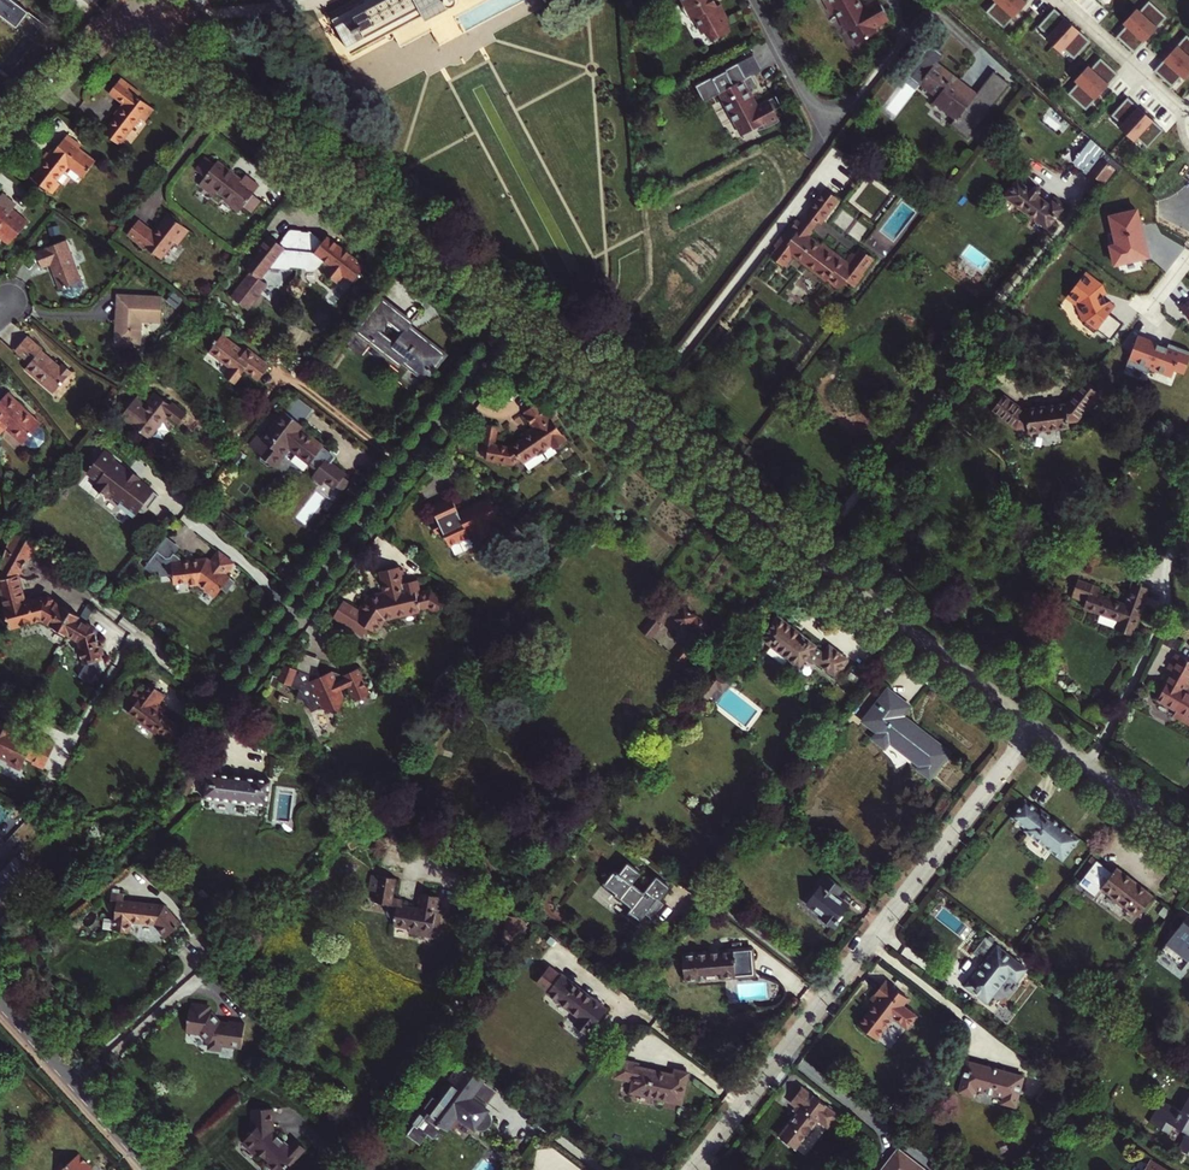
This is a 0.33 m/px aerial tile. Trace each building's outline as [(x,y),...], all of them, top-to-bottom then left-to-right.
[(352,57),(387,36),(388,39),(390,40),(393,40),(394,38),(393,35),(392,34),(394,33),(421,18),(424,17),(428,25),(451,12),(452,12),(453,12),(454,12),(455,12),(456,11),(457,11),(457,10),(458,10),(458,9),(458,8),(458,7),(458,6),(458,4),(463,1),(462,0),(375,0),(333,22),(352,57)] [(401,47),(433,30),(489,0),(462,0),(463,1),(458,4),(458,6),(458,7),(458,8),(458,9),(458,10),(457,10),(457,11),(456,11),(455,12),(454,12),(453,12),(452,12),(451,12),(428,25),(424,17),(394,33),(401,47)] [(732,17),(723,1),(720,2),(719,1),(717,2),(716,0),(687,0),(688,2),(684,4),(689,13),(699,16),(706,29),(709,28),(714,38),(729,30),(731,25),(728,20),(732,17)] [(829,10),(833,8),(840,22),(844,23),(856,46),(874,36),(872,32),(889,23),(877,0),(865,7),(866,9),(863,10),(857,8),(856,5),(857,0),(823,0),(829,10)] [(995,2),(986,12),(1004,29),(1030,0),(993,0),(995,2)] [(1140,11),(1137,8),(1122,24),(1125,27),(1116,37),(1134,53),(1167,18),(1149,1),(1140,11)] [(1045,39),(1061,53),(1064,50),(1074,59),(1090,41),(1054,9),(1038,27),(1048,36),(1045,39)] [(1184,80),(1188,74),(1188,38),(1186,35),(1154,72),(1172,88),(1181,77),(1184,80)] [(921,83),(924,81),(923,80),(939,61),(940,61),(946,54),(932,43),(917,62),(913,59),(907,67),(910,70),(908,72),(921,83)] [(755,71),(755,72),(764,67),(756,52),(741,60),(749,74),(755,71)] [(1091,68),(1088,65),(1074,81),(1077,84),(1068,94),(1085,110),(1118,75),(1101,58),(1091,68)] [(749,74),(741,60),(728,67),(729,68),(698,83),(707,98),(724,89),(729,98),(726,100),(737,122),(740,120),(746,132),(760,124),(763,127),(774,123),(783,117),(782,115),(789,111),(779,92),(759,103),(750,87),(760,81),(755,72),(755,71),(749,74)] [(939,61),(923,80),(924,81),(940,94),(934,102),(955,119),(951,124),(968,138),(1011,85),(996,73),(979,93),(940,61),(939,61)] [(144,95),(125,80),(113,95),(126,105),(118,117),(121,119),(108,137),(122,148),(144,119),(148,123),(157,111),(141,99),(144,95)] [(1118,128),(1134,142),(1137,139),(1147,148),(1163,130),(1127,98),(1111,115),(1121,125),(1118,128)] [(83,148),(69,137),(53,158),(49,154),(38,169),(42,172),(34,182),(54,197),(63,186),(59,183),(70,168),(86,179),(98,164),(80,150),(83,148)] [(1122,167),(1091,138),(1079,153),(1078,152),(1075,155),(1076,156),(1072,161),(1082,170),(1084,168),(1088,171),(1087,172),(1102,184),(1114,169),(1118,172),(1122,167)] [(216,164),(206,157),(196,170),(205,177),(200,185),(214,196),(218,192),(227,199),(233,203),(233,207),(238,211),(242,210),(245,206),(254,194),(260,186),(246,175),(242,180),(218,161),(216,164)] [(1034,189),(1021,178),(1008,194),(1049,228),(1065,208),(1054,199),(1051,203),(1041,194),(1043,188),(1040,186),(1036,186),(1034,189)] [(816,230),(814,228),(821,220),(824,222),(843,199),(828,187),(809,211),(813,214),(806,222),(801,218),(793,228),(792,227),(778,244),(781,246),(774,255),(786,265),(789,261),(792,262),(798,254),(843,288),(849,280),(857,286),(877,258),(864,248),(859,254),(856,251),(849,260),(826,242),(824,245),(812,235),(816,230)] [(5,192),(0,198),(0,229),(2,230),(0,232),(0,234),(11,244),(30,222),(15,209),(19,205),(5,192)] [(254,194),(245,206),(252,212),(261,200),(254,194)] [(191,231),(170,215),(162,225),(164,226),(157,235),(139,222),(129,235),(136,241),(135,242),(146,251),(148,248),(164,260),(176,243),(180,246),(191,231)] [(252,273),(233,297),(249,310),(268,286),(267,283),(261,279),(271,267),(289,268),(291,265),(299,266),(299,262),(302,230),(290,230),(289,247),(279,244),(278,245),(275,243),(277,240),(271,236),(246,268),(252,273)] [(302,230),(299,262),(308,262),(310,267),(314,270),(319,270),(323,266),(327,269),(323,274),(337,284),(343,276),(353,284),(365,268),(332,242),(331,244),(324,245),(309,233),(302,230)] [(69,240),(38,252),(44,268),(53,264),(57,263),(60,271),(56,272),(62,290),(85,281),(69,240)] [(1087,269),(1062,295),(1107,338),(1122,323),(1110,311),(1120,301),(1087,269)] [(163,298),(119,294),(117,314),(119,315),(123,315),(122,320),(118,320),(116,341),(139,343),(141,320),(161,322),(163,298)] [(413,324),(383,301),(359,332),(373,342),(371,345),(399,366),(402,362),(426,381),(446,354),(410,327),(413,324)] [(1180,376),(1188,350),(1133,334),(1126,359),(1156,367),(1156,369),(1180,376)] [(42,349),(43,348),(29,335),(17,349),(31,361),(26,367),(54,392),(73,370),(64,363),(61,366),(42,349)] [(248,350),(246,353),(224,336),(219,342),(217,340),(215,343),(217,345),(211,353),(233,370),(228,376),(237,384),(246,371),(259,381),(271,367),(248,350)] [(993,407),(1016,426),(1027,425),(1028,430),(1069,425),(1069,419),(1078,418),(1099,392),(1084,381),(1067,402),(1022,407),(1004,393),(993,407)] [(10,395),(0,406),(0,420),(2,423),(0,425),(0,432),(4,435),(10,429),(27,445),(28,443),(34,448),(42,447),(48,441),(48,432),(43,427),(44,426),(10,395)] [(174,407),(172,410),(155,397),(130,428),(151,444),(168,420),(180,429),(188,419),(174,407)] [(564,451),(571,443),(540,407),(526,419),(537,433),(526,442),(528,444),(514,456),(499,454),(500,436),(489,435),(487,466),(493,467),(492,470),(518,472),(524,467),(527,471),(557,448),(560,452),(564,451)] [(311,467),(325,449),(308,436),(306,438),(300,433),(304,427),(287,414),(281,421),(276,418),(268,429),(273,432),(264,444),(267,447),(259,457),(261,461),(271,469),(276,470),(291,452),(311,467)] [(96,490),(106,498),(114,498),(124,505),(124,512),(133,519),(138,519),(142,514),(149,515),(161,499),(140,483),(142,480),(132,473),(130,475),(116,465),(118,462),(106,453),(89,476),(100,485),(96,490)] [(455,500),(434,509),(441,524),(434,527),(438,535),(445,532),(446,535),(445,536),(448,544),(450,543),(453,549),(474,540),(473,538),(481,534),(484,542),(497,536),(494,528),(501,525),(491,502),(483,506),(484,508),(469,515),(467,512),(461,515),(455,500)] [(34,605),(33,600),(25,602),(19,579),(36,548),(15,532),(0,571),(0,594),(12,633),(44,622),(53,627),(52,629),(70,640),(71,639),(81,646),(88,668),(105,663),(103,659),(106,658),(103,648),(100,649),(96,633),(79,623),(81,620),(65,610),(63,611),(46,601),(34,605)] [(174,541),(164,554),(173,561),(176,557),(183,548),(174,541)] [(230,575),(238,565),(229,558),(222,553),(210,568),(207,568),(205,565),(186,564),(176,557),(173,561),(164,554),(152,570),(158,574),(163,573),(163,577),(176,576),(178,585),(194,583),(194,587),(203,586),(219,598),(226,589),(230,593),(238,582),(230,575)] [(373,633),(382,621),(417,615),(417,612),(425,611),(433,617),(441,604),(429,595),(417,597),(415,583),(402,586),(401,580),(400,572),(399,569),(380,572),(383,595),(365,598),(356,611),(341,601),(330,617),(359,637),(365,628),(373,633)] [(1113,628),(1129,634),(1146,588),(1130,582),(1122,604),(1086,590),(1080,606),(1117,619),(1113,628)] [(684,607),(669,596),(668,598),(642,631),(650,637),(670,611),(695,631),(675,656),(682,662),(710,626),(685,606),(684,607)] [(762,637),(797,664),(800,667),(809,655),(836,675),(849,659),(830,645),(824,653),(816,646),(817,645),(778,615),(762,637)] [(1173,653),(1167,663),(1169,664),(1166,669),(1167,670),(1156,691),(1158,692),(1153,700),(1173,711),(1170,716),(1188,726),(1188,663),(1173,653)] [(305,660),(299,677),(321,684),(325,682),(321,673),(323,666),(305,660)] [(299,704),(308,707),(314,719),(326,713),(343,718),(348,701),(344,694),(351,691),(359,706),(374,698),(361,673),(338,685),(334,677),(325,682),(321,684),(299,677),(287,673),(284,683),(276,680),(272,692),(280,694),(282,688),(302,695),(299,704)] [(713,679),(700,694),(706,700),(720,685),(713,679)] [(132,716),(159,737),(163,736),(177,747),(187,734),(166,719),(169,715),(161,709),(168,699),(153,688),(147,696),(142,692),(133,704),(138,708),(132,716)] [(931,776),(950,752),(903,715),(910,706),(889,689),(865,720),(880,732),(876,738),(887,747),(891,741),(922,765),(920,768),(931,776)] [(0,724),(0,760),(7,763),(6,767),(19,773),(33,745),(10,735),(13,730),(0,724)] [(272,807),(274,782),(209,777),(207,802),(272,807)] [(1040,810),(1026,800),(1013,817),(1028,828),(1026,830),(1064,859),(1080,837),(1042,809),(1040,810)] [(1114,870),(1091,853),(1087,858),(1093,863),(1079,882),(1097,895),(1103,886),(1139,913),(1154,893),(1117,865),(1114,870)] [(4,914),(16,902),(7,893),(30,869),(17,856),(0,874),(0,910),(4,914)] [(660,909),(654,904),(669,886),(657,877),(644,894),(633,885),(641,874),(628,864),(624,870),(625,871),(621,876),(615,872),(605,885),(618,894),(617,895),(633,908),(628,915),(638,922),(640,920),(641,921),(646,914),(652,919),(660,909)] [(393,898),(396,878),(381,875),(377,902),(398,906),(395,924),(434,931),(439,896),(422,893),(419,909),(403,906),(404,900),(393,898)] [(844,887),(830,876),(809,902),(824,914),(822,917),(835,927),(840,920),(838,918),(849,904),(838,895),(844,887)] [(132,925),(153,929),(166,940),(180,927),(159,909),(119,902),(120,896),(107,893),(105,902),(119,904),(116,923),(114,933),(130,936),(132,925)] [(527,932),(529,917),(508,914),(505,940),(517,942),(518,931),(527,932)] [(1184,918),(1160,949),(1182,966),(1188,957),(1188,921),(1184,918)] [(104,921),(102,931),(114,933),(116,923),(104,921)] [(667,933),(658,926),(650,935),(660,942),(667,933)] [(966,985),(986,1001),(1008,972),(1017,980),(1027,967),(986,936),(974,952),(984,960),(966,985)] [(754,948),(686,952),(688,979),(702,978),(702,973),(725,971),(725,976),(757,974),(754,948)] [(591,1035),(611,1010),(565,975),(551,994),(582,1017),(577,1024),(591,1035)] [(537,976),(534,982),(548,990),(551,984),(537,976)] [(907,998),(885,981),(870,1000),(875,1004),(858,1026),(876,1040),(893,1017),(907,1028),(918,1015),(903,1004),(907,998)] [(195,1015),(191,1015),(188,1035),(189,1035),(190,1034),(203,1036),(212,1047),(212,1051),(222,1052),(223,1047),(233,1048),(233,1050),(244,1051),(247,1028),(230,1026),(221,1025),(216,1020),(217,1015),(211,1013),(212,1009),(196,1007),(195,1015)] [(632,1092),(683,1102),(689,1072),(676,1070),(675,1074),(639,1067),(640,1064),(620,1060),(616,1077),(634,1081),(632,1092)] [(1019,1107),(1027,1077),(966,1061),(959,1091),(973,1095),(975,1087),(1007,1095),(1005,1103),(1019,1107)] [(457,1071),(462,1075),(458,1080),(453,1077),(443,1090),(450,1094),(446,1097),(444,1103),(435,1115),(432,1114),(421,1128),(418,1126),(410,1137),(424,1147),(432,1137),(437,1141),(448,1127),(452,1130),(462,1118),(478,1130),(485,1129),(491,1125),(493,1119),(491,1112),(473,1098),(485,1081),(463,1064),(457,1071)] [(838,1113),(803,1086),(792,1102),(800,1108),(781,1134),(797,1147),(819,1118),(829,1125),(838,1113)] [(1181,1111),(1162,1101),(1149,1121),(1169,1132),(1173,1125),(1187,1133),(1179,1148),(1188,1154),(1188,1098),(1181,1111)] [(270,1116),(249,1120),(251,1129),(253,1129),(255,1142),(253,1142),(245,1154),(256,1162),(259,1159),(273,1169),(272,1169),(292,1169),(295,1165),(297,1166),(308,1151),(297,1143),(290,1152),(284,1148),(286,1146),(278,1142),(272,1137),(272,1134),(273,1134),(270,1116)] [(899,1150),(883,1169),(925,1169),(899,1150)] [(78,1155),(65,1169),(93,1169),(93,1167),(78,1155)] [(1144,1169),(1169,1169),(1151,1159),(1144,1169)]
